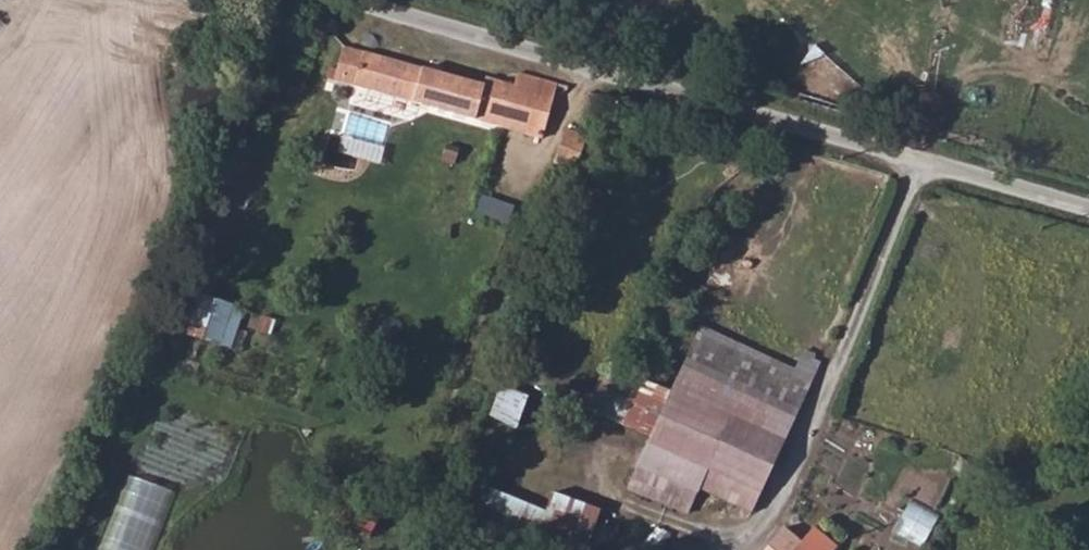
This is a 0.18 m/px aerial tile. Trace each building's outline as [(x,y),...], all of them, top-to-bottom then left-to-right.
[(571,81),(545,74),(539,83),(497,71),(493,78),(359,36),(352,56),(368,62),(365,73),(555,130),(571,81)] [(573,153),(591,159),(602,130),(585,123),(573,153)] [(187,331),(233,346),(246,305),(200,291),(187,331)] [(634,347),(621,373),(805,429),(829,383),(806,371),(717,328),(693,377),(634,347)] [(817,351),(806,371),(829,383),(838,359),(817,351)] [(805,429),(621,373),(602,410),(666,441),(644,492),(698,517),(714,487),(764,511),(805,429)] [(503,385),(491,414),(518,426),(530,396),(503,385)] [(178,492),(133,472),(99,549),(152,549),(178,492)] [(549,504),(479,486),(470,519),(584,549),(588,549),(600,505),(552,491),(549,504)] [(909,498),(897,530),(928,542),(940,510),(909,498)] [(796,527),(794,534),(777,549),(842,549),(844,548),(826,530),(811,542),(796,527)] [(690,549),(714,549),(701,538),(690,549)]
